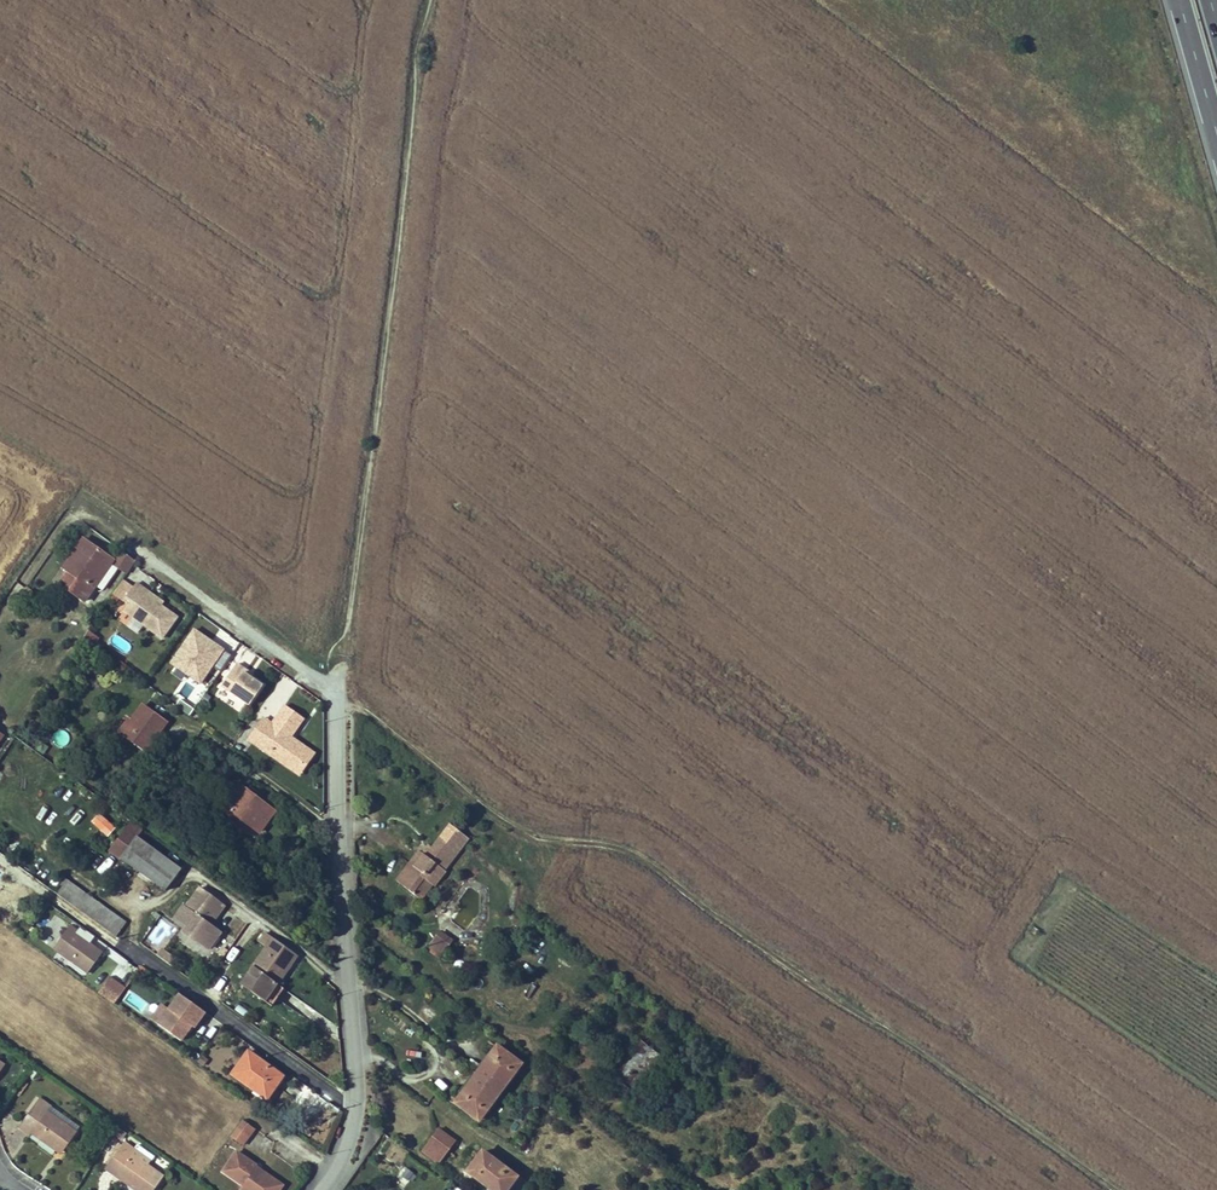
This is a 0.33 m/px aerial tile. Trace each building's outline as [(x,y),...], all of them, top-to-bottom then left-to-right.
[(113,561),(83,541),(63,568),(78,579),(70,591),(84,602),(113,561)] [(137,562),(121,551),(115,559),(119,562),(117,565),(128,574),(137,562)] [(60,584),(70,591),(78,579),(68,572),(60,584)] [(126,598),(134,588),(124,581),(113,595),(128,606),(131,602),(126,598)] [(161,607),(148,597),(150,594),(137,584),(134,588),(126,598),(131,602),(128,606),(124,611),(162,638),(177,618),(161,607)] [(27,588),(22,595),(29,599),(34,592),(27,588)] [(148,597),(161,607),(164,603),(150,594),(148,597)] [(220,670),(231,652),(191,627),(168,664),(201,685),(213,665),(220,670)] [(94,644),(98,636),(88,631),(84,639),(94,644)] [(248,704),(262,684),(252,677),(247,673),(249,670),(237,663),(222,685),(248,704)] [(129,726),(126,724),(120,733),(148,753),(153,746),(150,744),(167,721),(144,705),(129,726)] [(287,740),(289,737),(302,719),(284,706),(270,724),(267,729),(259,723),(247,740),(279,763),(282,758),(287,762),(294,762),(302,768),(312,754),(304,748),(299,748),(291,743),(288,744),(287,740)] [(267,729),(270,724),(263,718),(259,723),(267,729)] [(304,748),(289,737),(287,740),(288,744),(291,743),(299,748),(304,748)] [(282,758),(279,763),(297,776),(302,768),(294,762),(287,762),(282,758)] [(220,808),(238,821),(241,818),(248,823),(259,832),(275,812),(238,784),(220,808)] [(100,813),(91,823),(108,837),(116,828),(100,813)] [(241,818),(238,821),(245,827),(248,823),(241,818)] [(110,851),(122,859),(165,892),(181,870),(138,838),(144,830),(132,822),(110,851)] [(424,880),(432,886),(435,887),(446,872),(445,871),(439,867),(444,860),(446,862),(465,836),(449,825),(432,848),(426,856),(423,854),(419,851),(402,875),(407,879),(402,886),(413,894),(424,880)] [(445,871),(469,839),(465,836),(446,862),(444,860),(439,867),(445,871)] [(426,856),(432,848),(428,846),(423,854),(426,856)] [(407,879),(402,875),(396,882),(402,886),(407,879)] [(65,879),(55,893),(116,937),(126,923),(65,879)] [(424,880),(413,894),(421,900),(432,886),(424,880)] [(225,906),(201,888),(186,907),(184,906),(176,917),(188,926),(191,928),(187,934),(208,949),(220,932),(210,926),(225,906)] [(89,943),(76,934),(79,931),(71,925),(53,949),(87,973),(102,953),(89,943)] [(76,934),(89,943),(91,940),(79,931),(76,934)] [(248,973),(257,979),(249,990),(270,1005),(282,989),(275,984),(295,957),(264,934),(259,940),(267,946),(248,973)] [(453,944),(441,935),(429,951),(441,960),(453,944)] [(248,973),(240,983),(249,990),(257,979),(248,973)] [(105,983),(98,993),(111,1002),(118,993),(105,983)] [(177,992),(167,1007),(160,1002),(149,1019),(184,1042),(205,1010),(177,992)] [(646,1044),(652,1036),(648,1033),(641,1041),(646,1044)] [(667,1061),(674,1052),(652,1036),(646,1044),(641,1041),(631,1054),(625,1062),(613,1078),(634,1094),(662,1057),(667,1061)] [(479,1121),(500,1092),(520,1065),(497,1047),(489,1057),(491,1059),(478,1076),(465,1094),(463,1093),(455,1104),(479,1121)] [(621,1059),(625,1062),(631,1054),(627,1051),(621,1059)] [(232,1074),(254,1090),(257,1087),(269,1096),(283,1076),(249,1052),(232,1074)] [(254,1090),(266,1099),(269,1096),(257,1087),(254,1090)] [(34,1131),(32,1134),(59,1152),(65,1143),(69,1146),(77,1133),(47,1112),(51,1106),(40,1099),(23,1123),(34,1131)] [(255,1129),(244,1121),(238,1129),(249,1138),(255,1129)] [(32,1134),(34,1131),(23,1123),(19,1128),(30,1136),(32,1134)] [(249,1138),(238,1129),(231,1138),(243,1146),(249,1138)] [(436,1130),(421,1151),(438,1163),(453,1142),(436,1130)] [(133,1154),(136,1150),(125,1142),(107,1167),(118,1175),(117,1176),(135,1189),(155,1189),(164,1178),(148,1166),(133,1154)] [(65,1143),(59,1152),(62,1154),(69,1146),(65,1143)] [(133,1154),(148,1166),(152,1162),(136,1150),(133,1154)] [(468,1172),(493,1189),(507,1189),(517,1176),(482,1152),(468,1172)] [(227,1175),(249,1189),(279,1189),(281,1187),(259,1171),(260,1170),(240,1156),(227,1175)]
